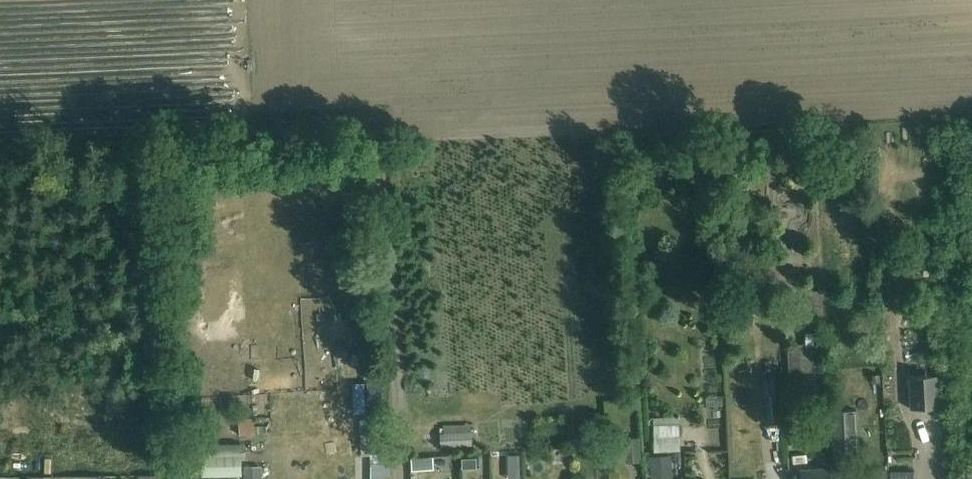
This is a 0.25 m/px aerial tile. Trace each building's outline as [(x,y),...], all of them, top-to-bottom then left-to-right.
[(364,307),(351,307),(352,318),(365,317),(364,307)] [(806,344),(778,345),(779,368),(806,368),(806,344)] [(386,465),(389,465),(388,430),(385,391),(384,391),(382,363),(371,363),(373,392),(376,424),(361,425),(362,456),(372,456),(372,466),(371,466),(371,478),(386,478),(386,465)] [(939,375),(909,377),(911,409),(941,407),(939,375)] [(778,418),(777,395),(766,396),(768,419),(778,418)] [(856,414),(832,415),(834,460),(858,458),(856,414)] [(239,437),(255,436),(254,430),(254,421),(239,422),(239,437)] [(444,433),(441,433),(442,447),(472,445),(471,425),(443,426),(444,433)] [(679,425),(653,425),(655,452),(680,451),(679,425)] [(627,437),(625,437),(627,463),(641,462),(639,436),(627,437)] [(203,446),(203,477),(244,477),(243,444),(203,446)] [(519,454),(508,454),(508,467),(520,467),(519,454)] [(670,454),(650,455),(650,465),(671,465),(670,454)] [(476,457),(462,457),(462,467),(476,467),(476,457)] [(413,470),(423,470),(423,458),(413,459),(413,470)] [(881,478),(905,478),(905,466),(880,467),(881,478)] [(245,468),(245,478),(262,478),(262,467),(245,468)] [(830,468),(799,470),(799,478),(831,478),(830,468)]
